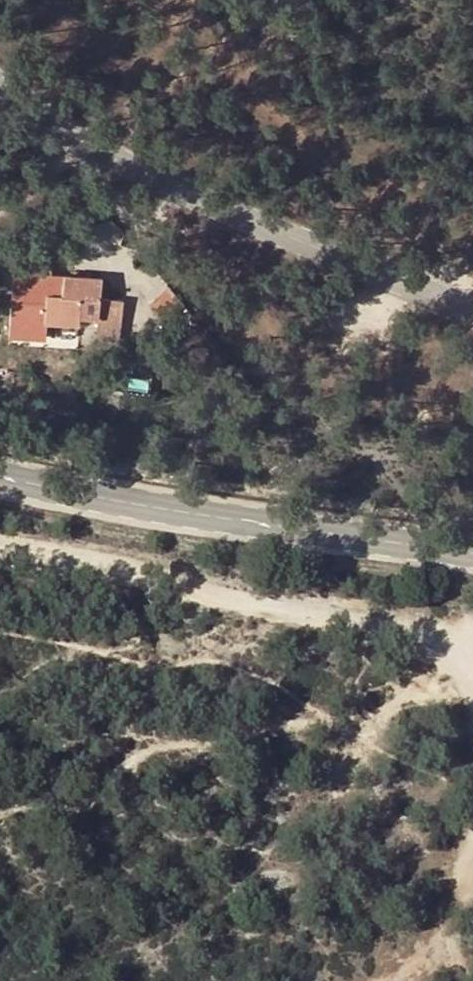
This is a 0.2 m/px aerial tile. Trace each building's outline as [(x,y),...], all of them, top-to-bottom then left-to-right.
[(79,314),(100,319),(122,324),(126,305),(103,300),(107,281),(69,274),(68,283),(66,293),(50,289),(44,316),(77,323),(79,314)] [(52,280),(50,289),(66,293),(68,283),(52,280)] [(157,303),(170,318),(185,304),(173,290),(157,303)] [(119,341),(122,324),(100,319),(96,336),(119,341)]
